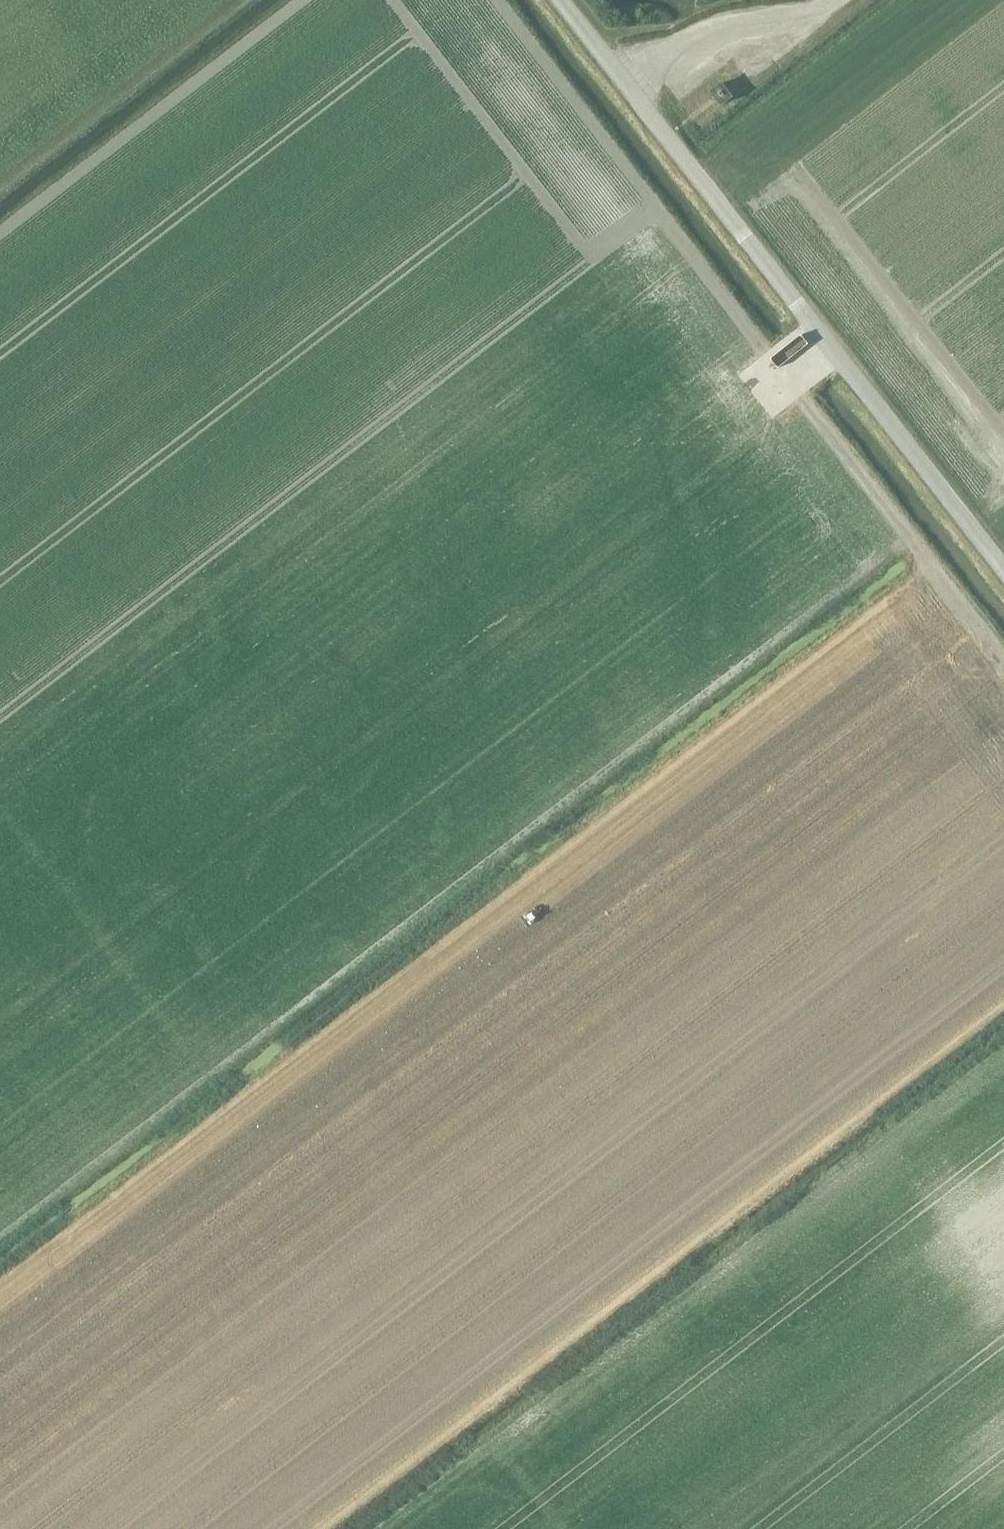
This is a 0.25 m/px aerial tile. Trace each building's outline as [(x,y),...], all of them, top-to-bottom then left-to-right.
[(731,96),(721,83),(711,91),(720,104),(731,96)] [(576,797),(563,808),(569,815),(582,804),(576,797)]
